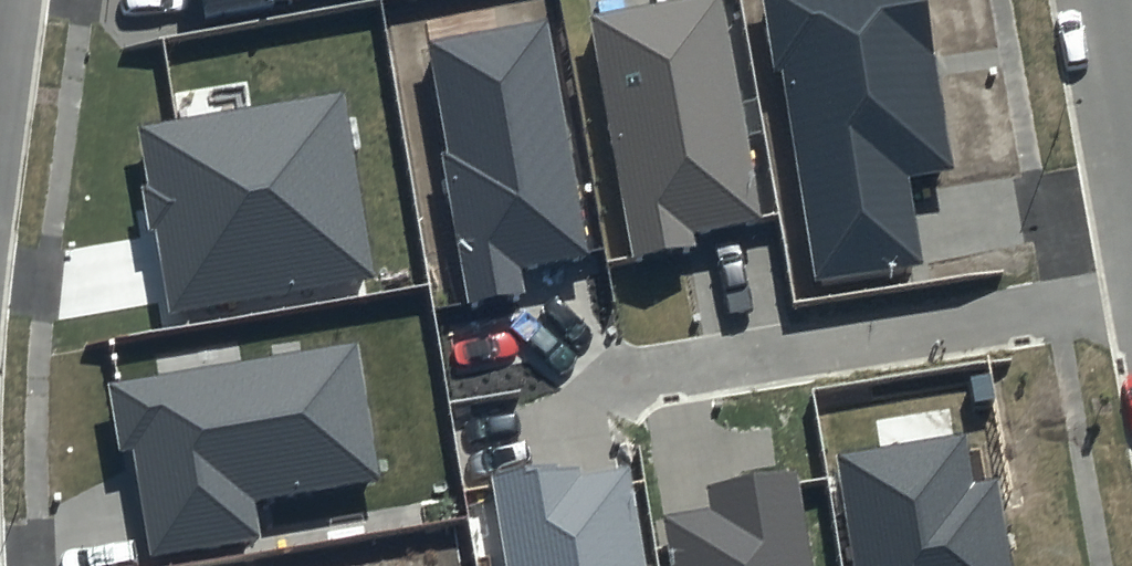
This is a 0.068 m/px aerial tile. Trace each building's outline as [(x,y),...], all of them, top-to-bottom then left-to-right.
[(204,17),(298,0),(200,0),(204,17)] [(722,0),(676,0),(590,15),(633,257),(695,246),(693,232),(761,220),(722,0)] [(924,0),(762,0),(774,72),(781,70),(815,278),(920,261),(906,174),(951,167),(924,0)] [(589,256),(547,20),(428,41),(448,150),(441,152),(468,303),(526,292),(521,268),(589,256)] [(376,277),(345,91),(139,126),(170,311),(376,277)] [(359,342),(107,382),(118,451),(133,448),(151,557),(260,539),(254,501),(382,480),(359,342)] [(834,452),(852,565),(1011,565),(997,478),(973,482),(965,431),(834,452)] [(629,464),(578,473),(576,458),(488,473),(504,565),(646,565),(629,464)] [(796,471),(709,484),(712,505),(661,513),(669,565),(811,565),(796,471)]
